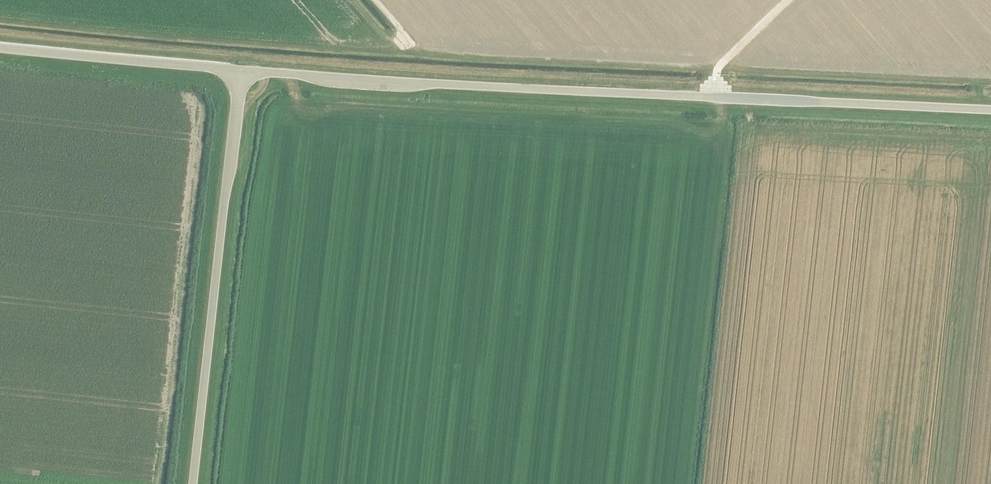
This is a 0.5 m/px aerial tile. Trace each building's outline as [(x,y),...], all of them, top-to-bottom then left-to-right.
[(399,39),(393,44),(399,52),(405,48),(399,39)]
